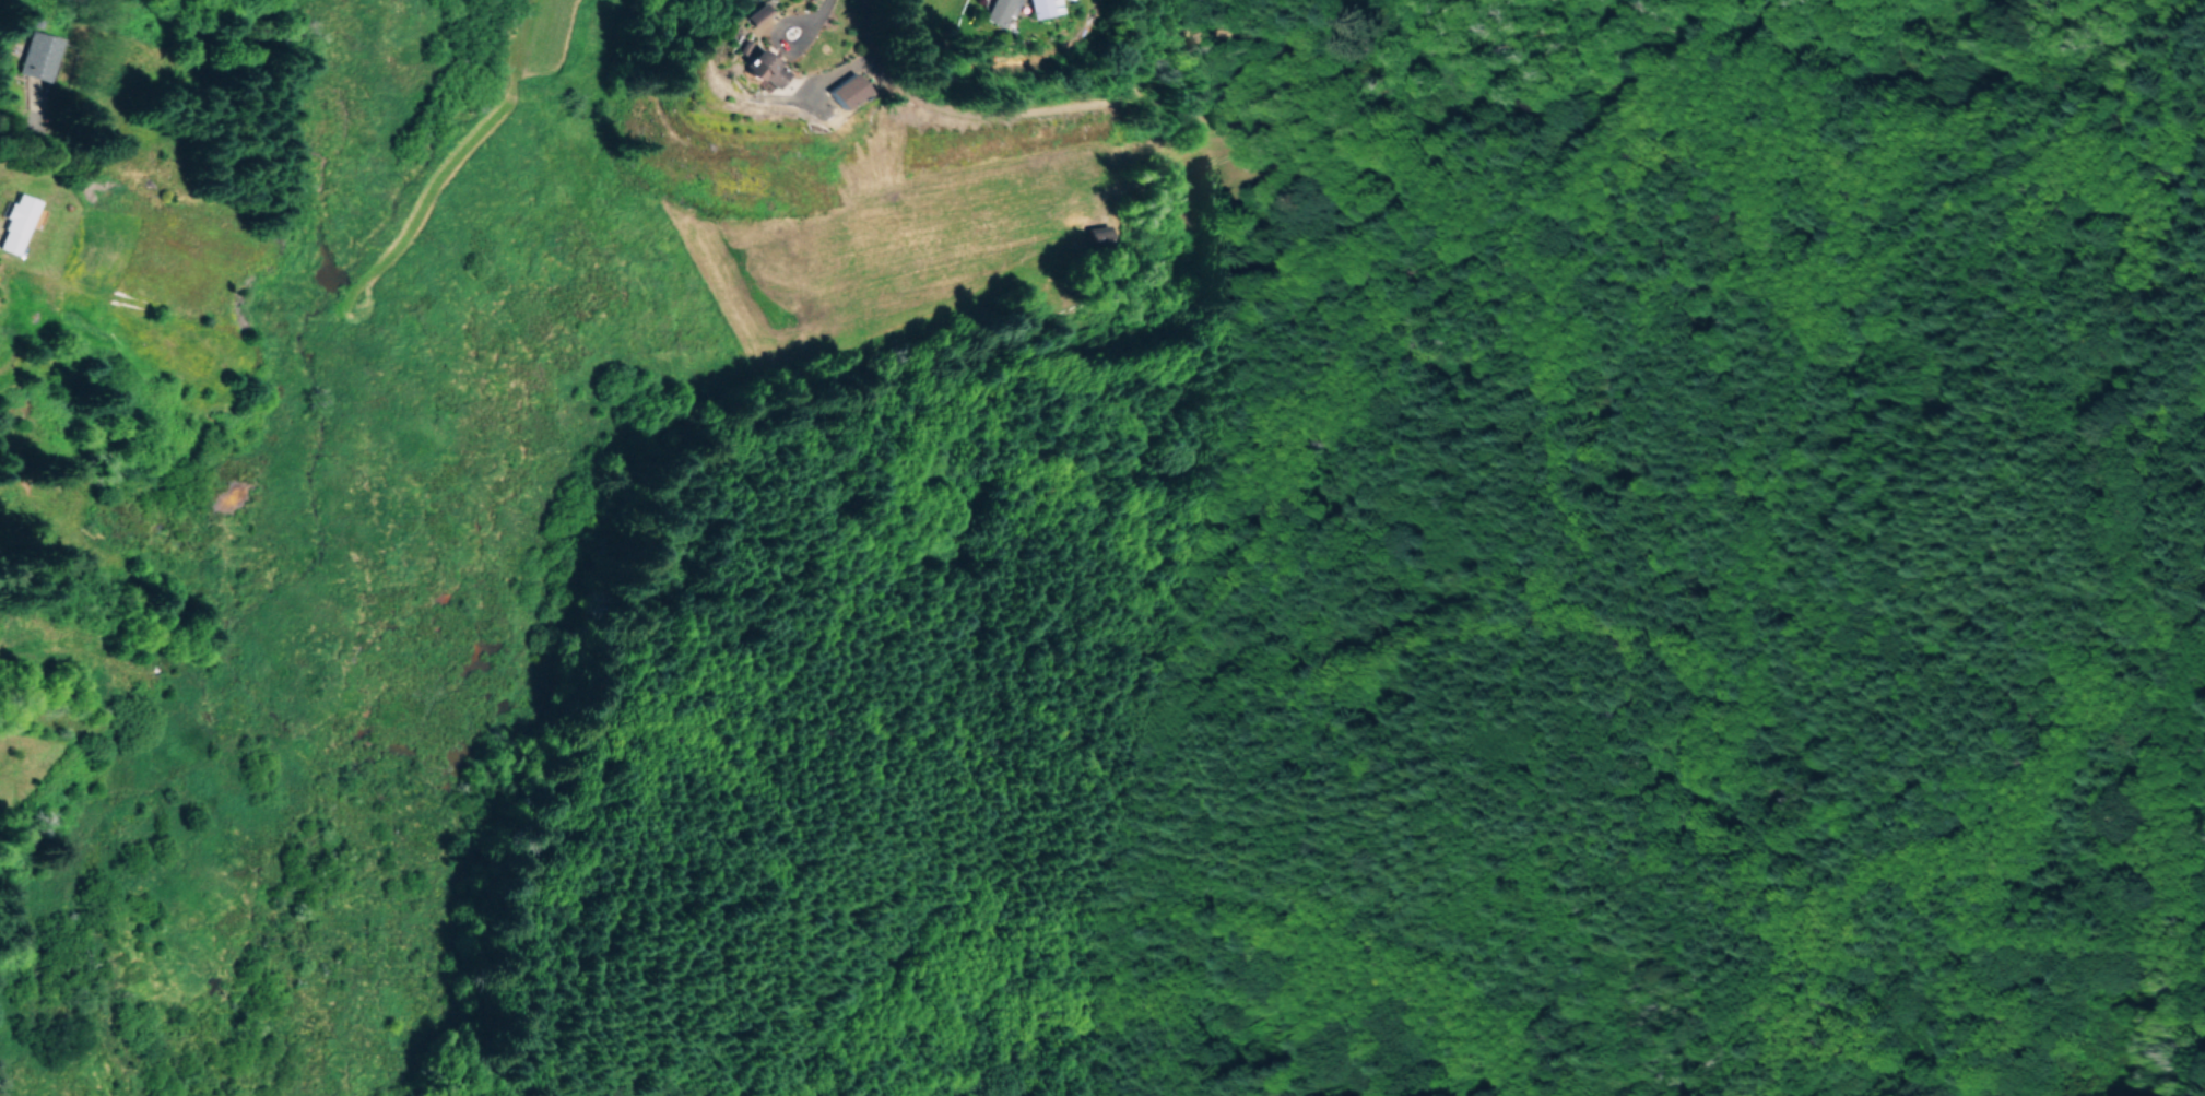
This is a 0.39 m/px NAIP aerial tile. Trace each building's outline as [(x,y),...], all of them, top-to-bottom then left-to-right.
[(998,27),(1012,0),(988,0),(979,18),(998,27)] [(741,13),(748,25),(769,14),(762,2),(741,13)] [(16,73),(47,81),(57,38),(26,30),(16,73)] [(734,50),(746,58),(743,62),(752,68),(749,73),(771,89),(785,70),(743,38),(734,50)] [(865,89),(852,71),(825,90),(838,109),(865,89)] [(37,200),(16,191),(12,201),(11,201),(0,230),(0,249),(16,255),(37,200)] [(1104,241),(1104,226),(1086,226),(1086,241),(1104,241)]
